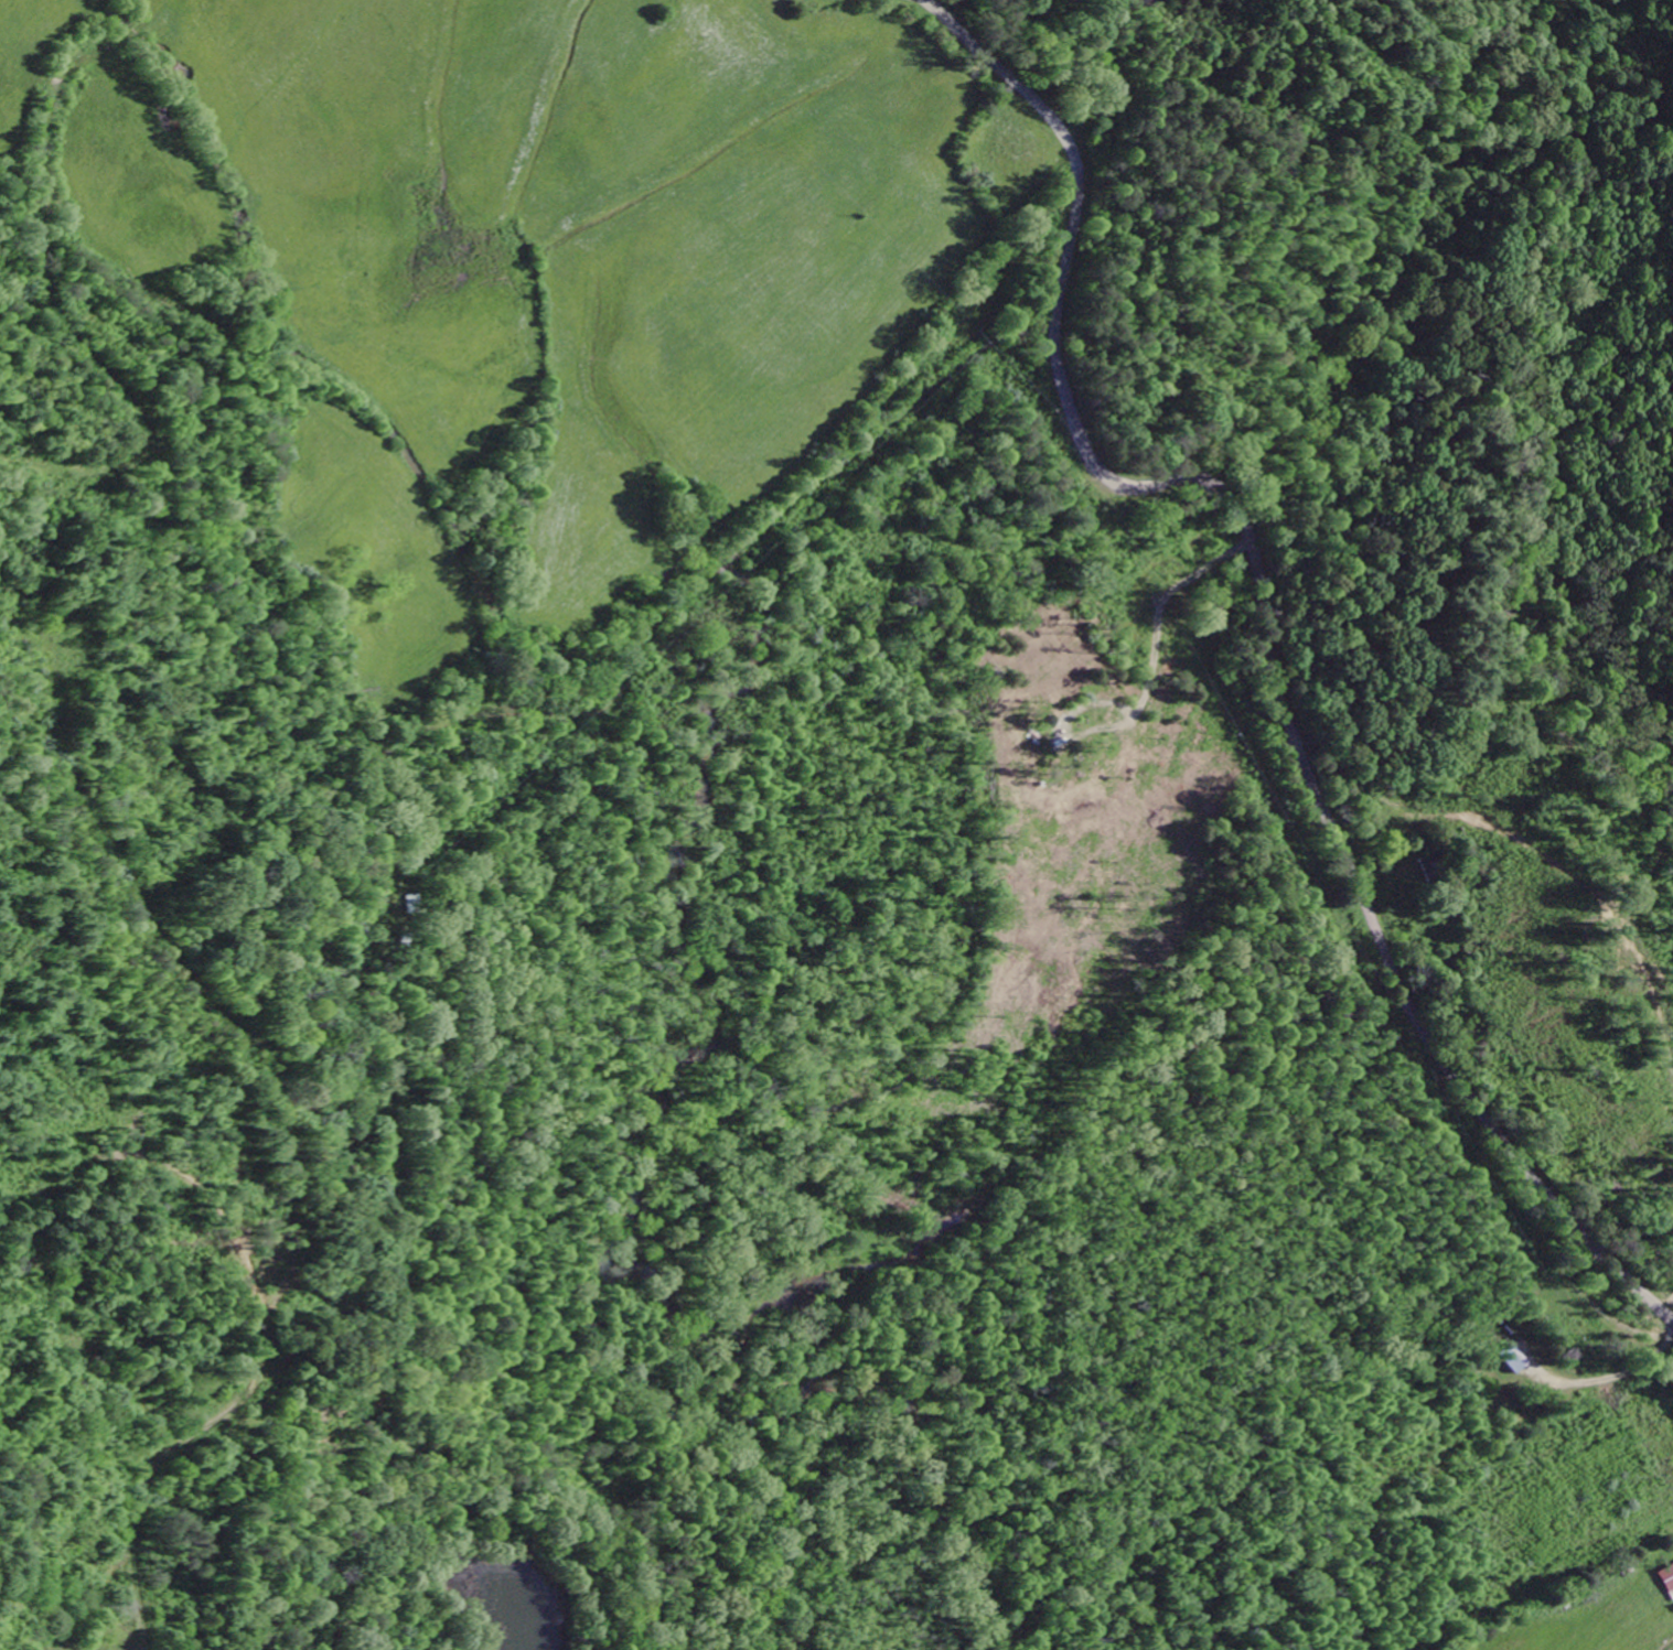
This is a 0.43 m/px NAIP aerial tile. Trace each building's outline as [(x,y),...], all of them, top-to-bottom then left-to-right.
[(1533,1363),(1516,1344),(1503,1355),(1520,1375),(1533,1363)] [(1661,1571),(1672,1597),(1672,1565),(1661,1571)]
